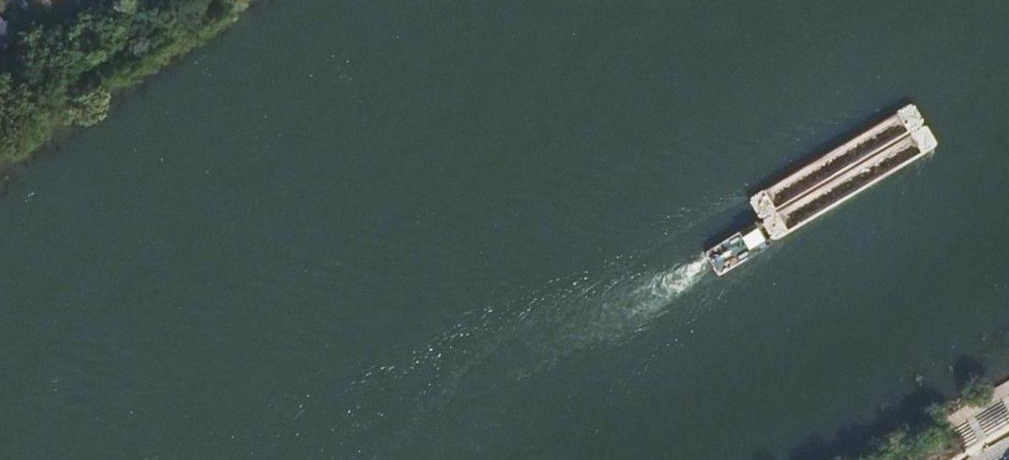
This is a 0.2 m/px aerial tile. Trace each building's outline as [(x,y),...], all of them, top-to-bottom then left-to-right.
[(57,0),(37,0),(48,10),(57,0)] [(9,53),(25,39),(0,11),(0,43),(9,53)]
